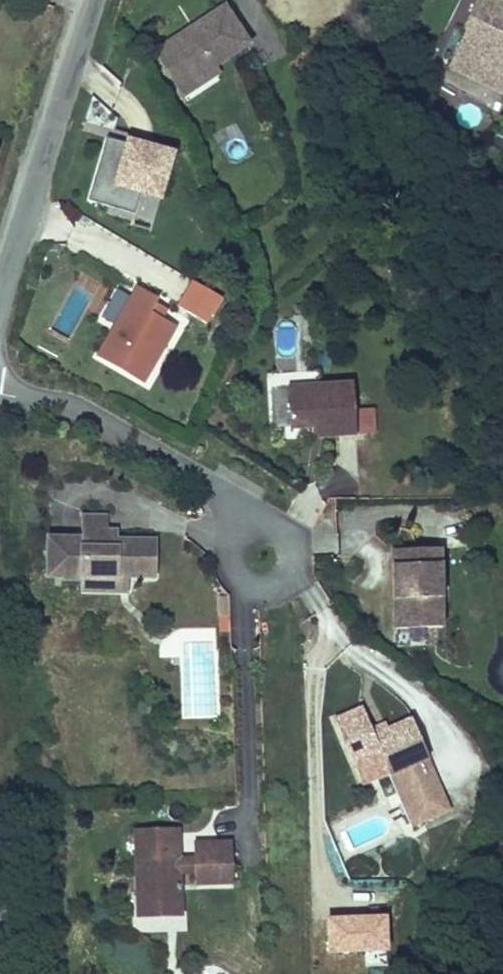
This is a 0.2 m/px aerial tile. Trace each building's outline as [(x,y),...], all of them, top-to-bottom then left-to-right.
[(465,26),(468,27),(450,64),(474,75),(481,61),(502,71),(502,0),(477,0),(465,26)] [(207,54),(207,59),(188,57),(162,77),(189,113),(221,88),(254,62),(226,27),(201,47),(207,54)] [(207,59),(207,54),(201,47),(188,57),(207,59)] [(502,73),(502,71),(481,61),(474,75),(497,86),(502,73)] [(160,196),(173,150),(128,137),(127,141),(106,136),(88,198),(108,204),(134,212),(141,190),(160,196)] [(150,229),(160,196),(141,190),(134,212),(108,204),(106,211),(131,218),(130,223),(150,229)] [(112,292),(127,301),(135,287),(120,278),(112,292)] [(221,295),(191,278),(177,303),(206,320),(221,295)] [(154,298),(135,287),(127,301),(112,292),(96,319),(111,328),(96,354),(145,382),(176,328),(159,318),(147,311),(154,298)] [(154,298),(147,311),(159,318),(166,305),(154,298)] [(287,424),(310,423),(317,423),(318,432),(352,432),(351,381),(286,382),(287,424)] [(359,410),(360,437),(376,437),(375,409),(359,410)] [(108,511),(81,511),(81,532),(91,532),(91,528),(108,529),(108,526),(108,511)] [(121,536),(121,526),(108,526),(108,529),(91,528),(91,532),(81,532),(47,532),(46,576),(61,576),(61,579),(80,579),(80,585),(96,585),(109,578),(130,578),(157,579),(158,536),(121,536)] [(387,547),(387,562),(436,562),(436,547),(387,547)] [(387,562),(386,626),(435,627),(436,562),(387,562)] [(80,585),(80,592),(130,592),(130,578),(109,578),(96,585),(80,585)] [(372,730),(370,724),(360,703),(332,715),(362,784),(388,773),(412,828),(453,811),(411,714),(385,725),(372,730)] [(385,725),(383,719),(370,724),(372,730),(385,725)] [(232,881),(232,865),(212,865),(212,840),(192,840),(193,857),(178,857),(178,826),(134,827),(135,903),(180,903),(179,870),(194,870),(194,882),(232,881)] [(212,840),(212,865),(232,865),(232,840),(212,840)] [(180,915),(180,903),(135,903),(136,916),(180,915)] [(330,922),(329,951),(381,952),(382,923),(330,922)]
